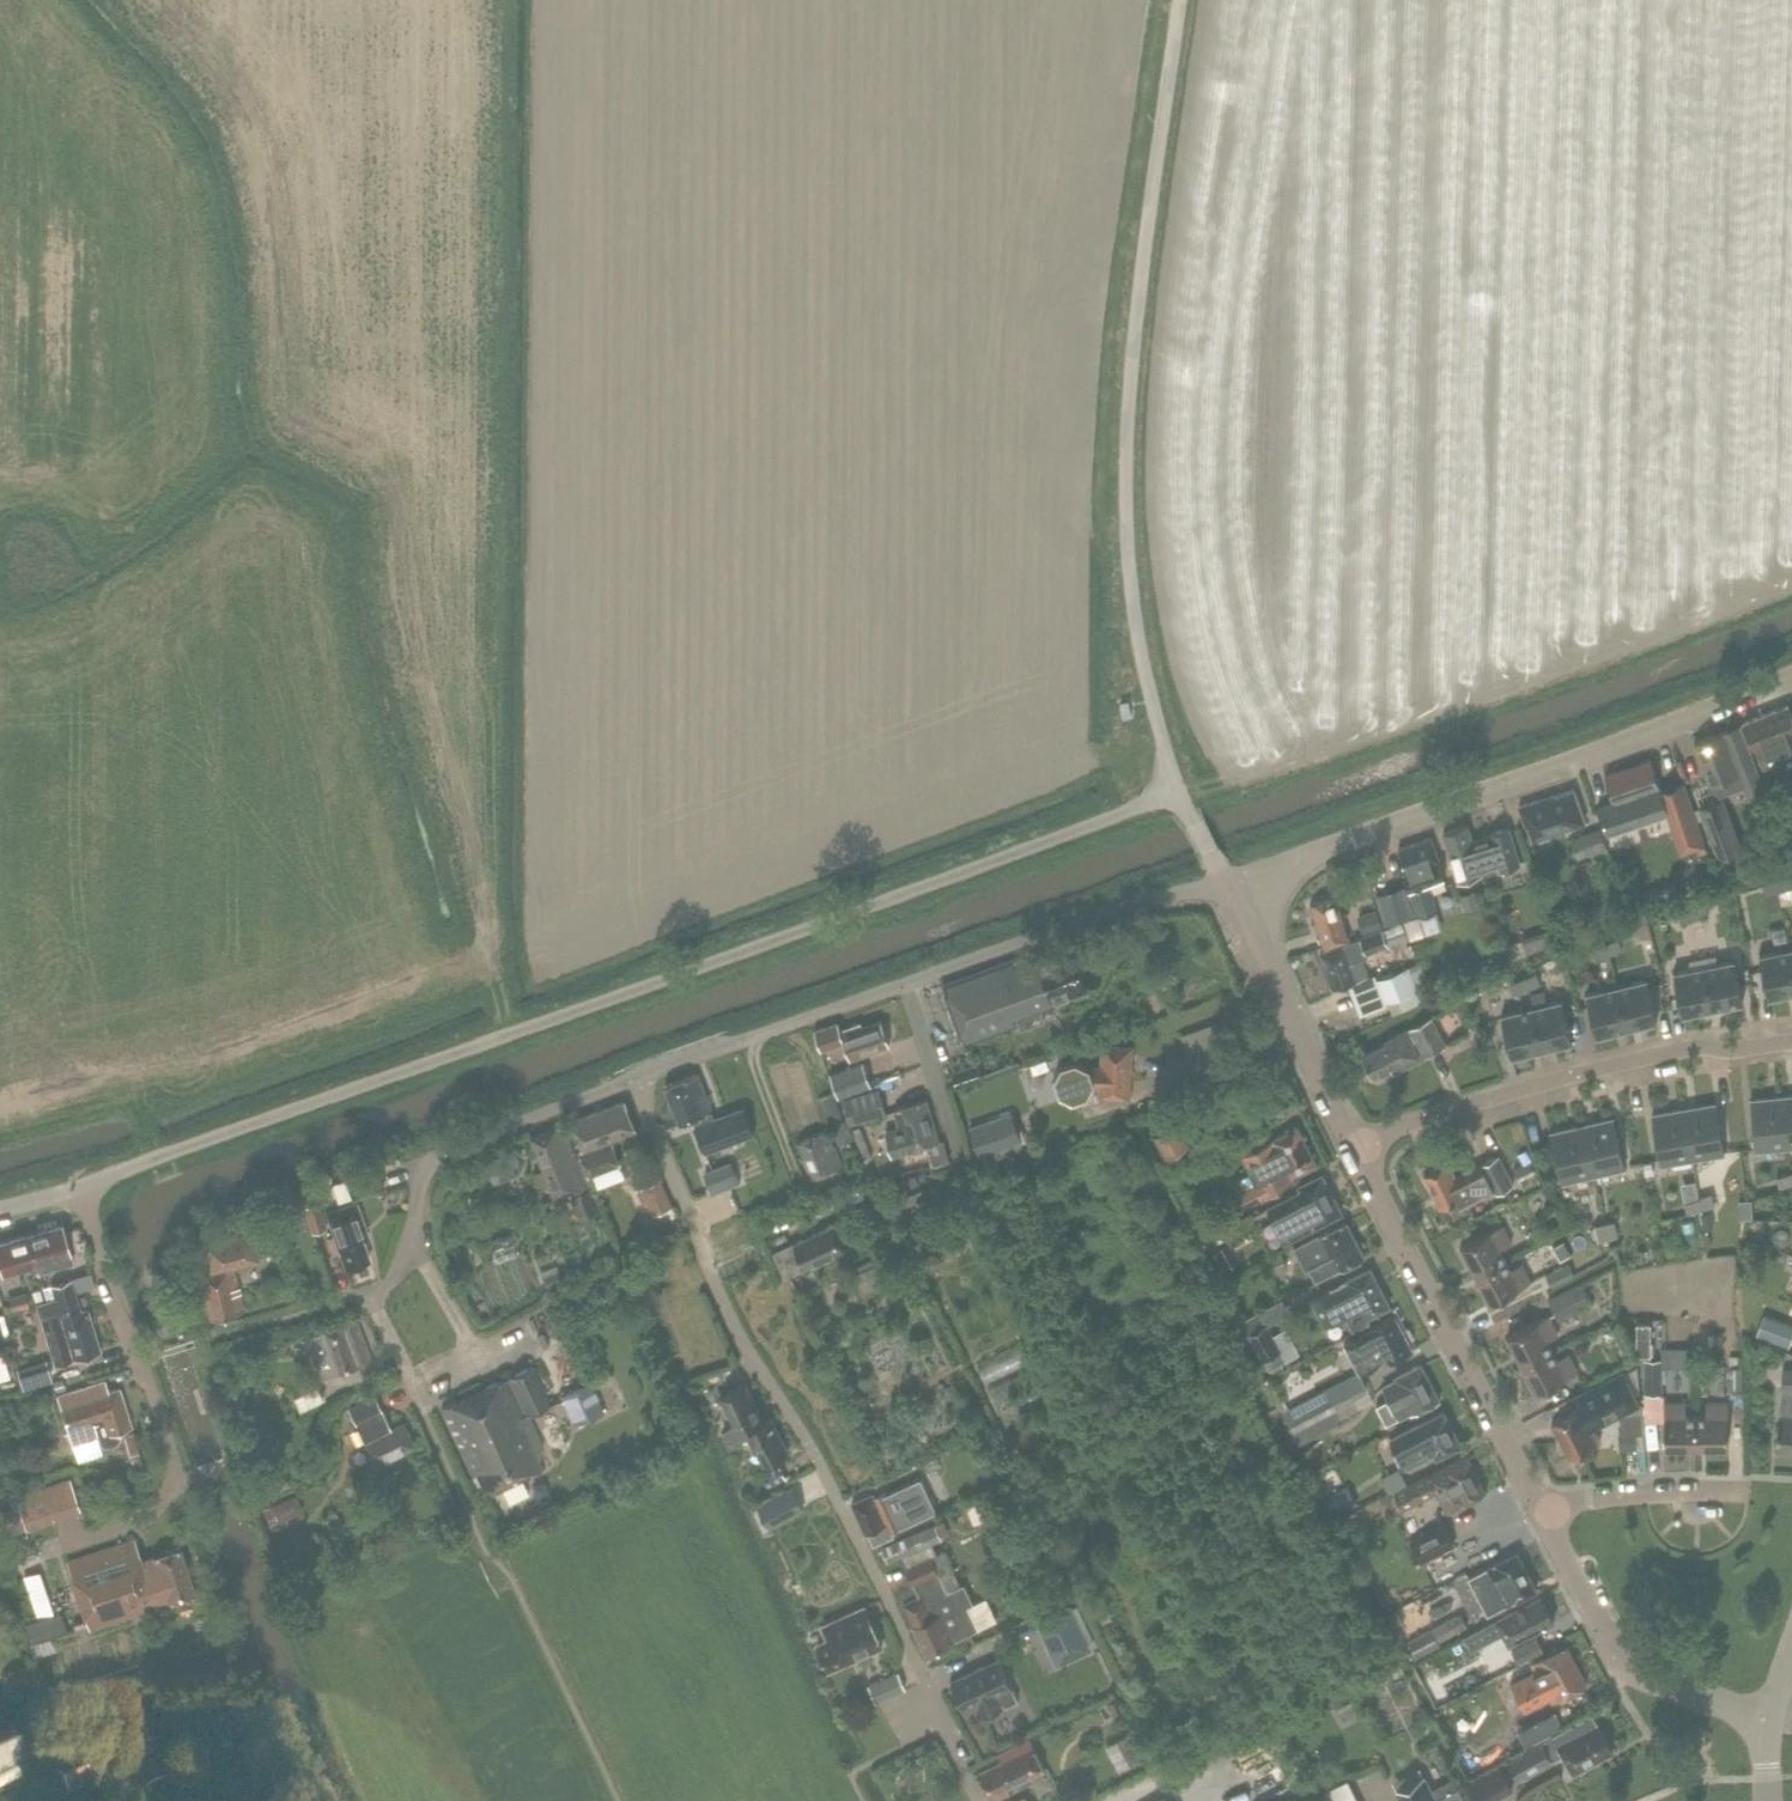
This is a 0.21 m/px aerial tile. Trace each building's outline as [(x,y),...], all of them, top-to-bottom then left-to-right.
[(1745,721),(1762,767),(1782,760),(1777,747),(1791,742),(1791,713),(1788,704),(1745,721)] [(1740,724),(1695,742),(1711,783),(1717,797),(1744,786),(1746,792),(1764,785),(1740,724)] [(1598,806),(1608,833),(1666,812),(1680,851),(1706,843),(1685,781),(1662,789),(1651,758),(1606,774),(1615,800),(1598,806)] [(1585,819),(1573,788),(1537,802),(1536,798),(1518,804),(1525,824),(1528,822),(1534,838),(1585,819)] [(1742,843),(1724,795),(1699,805),(1717,853),(1742,843)] [(1491,834),(1473,839),(1469,824),(1444,832),(1458,878),(1501,865),(1501,867),(1520,861),(1509,826),(1491,832),(1491,834)] [(1591,853),(1594,862),(1610,857),(1600,827),(1571,837),(1578,857),(1591,853)] [(1445,877),(1430,836),(1400,847),(1408,869),(1403,870),(1420,915),(1436,909),(1427,883),(1445,877)] [(1777,878),(1779,888),(1791,885),(1791,882),(1790,875),(1777,878)] [(1777,878),(1763,882),(1766,891),(1779,888),(1777,878)] [(1414,914),(1406,884),(1376,893),(1384,923),(1414,914)] [(1349,938),(1335,897),(1311,905),(1325,946),(1349,938)] [(1705,903),(1692,908),(1695,917),(1708,912),(1705,903)] [(1358,914),(1364,932),(1382,927),(1377,908),(1358,914)] [(1692,908),(1679,913),(1682,922),(1695,917),(1692,908)] [(1402,921),(1392,925),(1398,940),(1408,936),(1402,921)] [(1524,937),(1528,951),(1560,940),(1555,926),(1524,937)] [(1382,929),(1321,953),(1334,988),(1367,975),(1361,959),(1369,956),(1367,953),(1389,945),(1382,929)] [(1618,937),(1605,942),(1608,951),(1621,946),(1618,937)] [(1605,942),(1592,947),(1595,956),(1608,951),(1605,942)] [(1015,958),(943,984),(965,1044),(1045,1018),(1042,1009),(1058,1003),(1056,999),(1087,988),(1072,947),(1042,958),(1040,953),(1016,961),(1015,958)] [(1791,995),(1791,951),(1761,957),(1769,999),(1791,995)] [(1375,979),(1383,1001),(1388,999),(1429,984),(1420,961),(1375,979)] [(1705,967),(1712,1009),(1744,1004),(1736,961),(1705,967)] [(1682,1015),(1712,1009),(1705,967),(1675,973),(1682,1015)] [(1537,972),(1524,976),(1527,985),(1540,981),(1537,972)] [(1524,976),(1511,981),(1514,990),(1527,985),(1524,976)] [(1628,1027),(1658,1020),(1648,978),(1618,986),(1628,1027)] [(1429,984),(1388,999),(1394,1014),(1434,997),(1429,984)] [(1587,993),(1597,1034),(1628,1027),(1618,986),(1587,993)] [(1532,1006),(1542,1048),(1572,1040),(1563,999),(1532,1006)] [(1542,1048),(1532,1006),(1502,1013),(1512,1055),(1542,1048)] [(1417,1040),(1425,1055),(1446,1044),(1432,1017),(1385,1041),(1386,1042),(1363,1053),(1374,1074),(1396,1062),(1399,1068),(1421,1057),(1413,1043),(1417,1040)] [(844,1041),(850,1057),(889,1044),(881,1020),(863,1026),(861,1021),(840,1028),(838,1022),(815,1030),(821,1049),(844,1041)] [(1213,1026),(1184,1030),(1188,1057),(1214,1054),(1211,1035),(1215,1034),(1213,1026)] [(1132,1096),(1134,1046),(1104,1045),(1104,1066),(1092,1065),(1076,1058),(1062,1063),(1055,1076),(1060,1091),(1073,1097),(1088,1092),(1092,1082),(1103,1082),(1103,1095),(1132,1096)] [(863,1062),(831,1074),(840,1096),(840,1095),(863,1087),(871,1084),(863,1062)] [(715,1117),(698,1073),(665,1085),(665,1086),(666,1086),(680,1123),(693,1118),(706,1151),(755,1133),(745,1106),(715,1117)] [(843,1099),(850,1123),(886,1113),(879,1088),(843,1099)] [(834,1092),(822,1096),(824,1104),(837,1099),(834,1092)] [(1783,1095),(1788,1146),(1791,1145),(1791,1094),(1783,1095)] [(1783,1095),(1751,1098),(1756,1149),(1788,1146),(1783,1095)] [(580,1149),(590,1174),(621,1162),(612,1139),(636,1129),(624,1099),(574,1119),(585,1147),(580,1149)] [(938,1139),(926,1100),(896,1109),(901,1127),(887,1131),(893,1152),(938,1139)] [(1717,1102),(1684,1108),(1693,1158),(1725,1152),(1717,1102)] [(1684,1108),(1652,1113),(1661,1163),(1693,1158),(1684,1108)] [(980,1154),(1023,1140),(1013,1111),(970,1126),(980,1154)] [(1176,1124),(1171,1115),(1156,1122),(1156,1123),(1160,1132),(1176,1124)] [(1615,1117),(1583,1124),(1594,1174),(1626,1166),(1615,1117)] [(831,1124),(839,1144),(854,1138),(846,1118),(831,1124)] [(578,1158),(564,1123),(531,1135),(541,1161),(530,1165),(538,1185),(549,1180),(556,1198),(575,1191),(576,1193),(571,1195),(579,1217),(601,1209),(581,1157),(578,1158)] [(1154,1135),(1165,1158),(1190,1145),(1179,1123),(1176,1124),(1160,1132),(1154,1135)] [(1583,1124),(1551,1132),(1562,1181),(1594,1174),(1583,1124)] [(1232,1195),(1240,1209),(1295,1179),(1292,1174),(1316,1161),(1298,1126),(1244,1154),(1259,1181),(1232,1195)] [(812,1174),(841,1162),(827,1130),(798,1142),(812,1174)] [(1496,1189),(1497,1191),(1513,1183),(1498,1155),(1457,1176),(1449,1160),(1424,1173),(1441,1207),(1455,1200),(1459,1208),(1496,1189)] [(732,1163),(705,1174),(713,1194),(740,1183),(732,1163)] [(384,1188),(377,1165),(344,1175),(352,1198),(384,1188)] [(1791,1172),(1777,1176),(1780,1186),(1791,1182),(1791,1175),(1791,1172)] [(1342,1209),(1321,1173),(1299,1185),(1301,1188),(1267,1208),(1286,1241),(1342,1209)] [(641,1187),(653,1214),(673,1205),(661,1178),(641,1187)] [(1711,1194),(1698,1198),(1701,1207),(1714,1203),(1711,1194)] [(1701,1207),(1698,1198),(1685,1202),(1687,1211),(1701,1207)] [(1753,1217),(1752,1198),(1739,1199),(1740,1219),(1753,1217)] [(368,1232),(355,1200),(325,1212),(334,1234),(326,1237),(333,1254),(339,1252),(345,1266),(369,1256),(360,1235),(368,1232)] [(301,1206),(311,1233),(327,1227),(317,1201),(301,1206)] [(1605,1221),(1609,1237),(1619,1235),(1615,1219),(1605,1221)] [(1347,1221),(1295,1249),(1306,1270),(1310,1268),(1316,1279),(1340,1266),(1340,1267),(1364,1254),(1347,1221)] [(1600,1239),(1609,1237),(1605,1221),(1596,1224),(1600,1239)] [(27,1233),(36,1264),(54,1259),(56,1266),(72,1261),(61,1223),(27,1233)] [(774,1252),(785,1275),(844,1248),(833,1224),(774,1252)] [(1476,1273),(1506,1257),(1501,1249),(1512,1243),(1502,1224),(1461,1245),(1476,1273)] [(258,1260),(251,1231),(203,1243),(210,1271),(200,1273),(210,1316),(243,1308),(232,1266),(258,1260)] [(27,1233),(0,1241),(0,1268),(2,1274),(36,1264),(27,1233)] [(1564,1240),(1554,1246),(1561,1260),(1571,1254),(1564,1240)] [(1233,1242),(1207,1256),(1219,1277),(1244,1263),(1233,1242)] [(927,1255),(924,1260),(926,1267),(932,1269),(938,1267),(941,1261),(939,1255),(933,1252),(927,1255)] [(1283,1253),(1268,1260),(1272,1268),(1287,1260),(1283,1253)] [(1511,1267),(1506,1257),(1476,1273),(1490,1301),(1531,1280),(1521,1261),(1511,1267)] [(1575,1274),(1569,1263),(1547,1275),(1552,1286),(1575,1274)] [(1335,1285),(1316,1295),(1310,1298),(1323,1323),(1344,1313),(1353,1330),(1370,1321),(1368,1316),(1390,1304),(1371,1268),(1335,1286),(1335,1285)] [(562,1280),(558,1270),(543,1276),(547,1286),(562,1280)] [(46,1299),(74,1292),(70,1278),(43,1286),(47,1298),(46,1299)] [(1548,1297),(1560,1321),(1591,1305),(1579,1281),(1548,1297)] [(8,1296),(12,1309),(28,1305),(24,1291),(8,1296)] [(46,1299),(36,1302),(53,1359),(55,1363),(98,1350),(84,1303),(78,1305),(74,1292),(46,1299)] [(1282,1330),(1274,1334),(1260,1310),(1238,1322),(1246,1335),(1249,1333),(1264,1359),(1290,1344),(1282,1330)] [(1507,1336),(1523,1364),(1552,1348),(1547,1339),(1559,1333),(1549,1314),(1507,1336)] [(1385,1357),(1388,1361),(1413,1348),(1395,1315),(1345,1341),(1360,1370),(1385,1357)] [(1759,1333),(1790,1344),(1791,1340),(1791,1325),(1766,1315),(1759,1333)] [(370,1360),(355,1320),(306,1338),(321,1378),(370,1360)] [(1637,1353),(1652,1353),(1652,1320),(1637,1320),(1637,1353)] [(1552,1348),(1523,1364),(1538,1392),(1578,1369),(1569,1352),(1558,1358),(1552,1348)] [(1644,1358),(1644,1392),(1663,1392),(1663,1358),(1644,1358)] [(46,1360),(17,1369),(23,1388),(52,1379),(46,1360)] [(1389,1397),(1377,1404),(1387,1423),(1413,1409),(1414,1411),(1440,1397),(1421,1362),(1395,1375),(1396,1378),(1383,1385),(1389,1397)] [(1711,1392),(1726,1392),(1726,1363),(1711,1363),(1711,1392)] [(1727,1390),(1743,1390),(1743,1365),(1728,1365),(1727,1390)] [(474,1470),(486,1494),(501,1487),(509,1502),(528,1493),(521,1477),(541,1468),(532,1449),(541,1445),(526,1413),(549,1402),(532,1366),(441,1409),(471,1471),(474,1470)] [(1783,1368),(1776,1449),(1791,1451),(1791,1369),(1783,1368)] [(1570,1456),(1600,1441),(1593,1426),(1641,1402),(1625,1369),(1573,1395),(1579,1407),(1552,1421),(1570,1456)] [(109,1445),(113,1445),(115,1443),(117,1440),(119,1437),(120,1433),(118,1427),(131,1423),(119,1387),(109,1391),(106,1380),(57,1395),(72,1442),(97,1434),(100,1442),(103,1444),(106,1445),(109,1445)] [(604,1410),(591,1380),(560,1394),(573,1424),(604,1410)] [(722,1430),(726,1436),(764,1417),(745,1381),(720,1394),(735,1423),(722,1430)] [(1334,1401),(1326,1387),(1283,1409),(1290,1424),(1334,1401)] [(1338,1419),(1342,1417),(1334,1401),(1290,1424),(1301,1442),(1339,1422),(1338,1419)] [(1697,1447),(1696,1414),(1686,1414),(1686,1401),(1664,1401),(1665,1447),(1697,1447)] [(1707,1414),(1696,1414),(1697,1447),(1728,1446),(1728,1401),(1707,1401),(1707,1414)] [(1434,1452),(1436,1457),(1462,1444),(1445,1409),(1389,1436),(1405,1467),(1434,1452)] [(383,1411),(374,1415),(367,1419),(356,1424),(375,1462),(412,1443),(401,1422),(394,1425),(391,1427),(383,1411)] [(764,1417),(726,1436),(731,1446),(743,1440),(742,1439),(750,1434),(755,1443),(753,1444),(764,1464),(789,1451),(770,1414),(764,1417)] [(1617,1433),(1618,1449),(1639,1448),(1638,1432),(1617,1433)] [(1394,1491),(1403,1507),(1438,1489),(1448,1509),(1485,1489),(1468,1455),(1429,1475),(1428,1473),(1394,1491)] [(763,1473),(771,1487),(787,1478),(779,1464),(763,1473)] [(867,1534),(872,1545),(894,1535),(893,1532),(903,1527),(940,1510),(924,1477),(886,1492),(885,1490),(874,1495),(873,1492),(851,1501),(867,1534)] [(25,1528),(26,1531),(55,1522),(53,1517),(79,1509),(70,1478),(14,1495),(19,1509),(25,1528)] [(1348,1485),(1328,1496),(1337,1513),(1358,1502),(1348,1485)] [(803,1508),(792,1487),(759,1504),(771,1525),(803,1508)] [(276,1522),(303,1511),(296,1494),(269,1505),(276,1522)] [(975,1523),(989,1517),(982,1499),(967,1505),(975,1523)] [(888,1561),(950,1534),(943,1520),(881,1547),(888,1561)] [(1442,1522),(1410,1538),(1420,1559),(1452,1543),(1442,1522)] [(1014,1540),(1019,1551),(1028,1547),(1024,1536),(1014,1540)] [(156,1607),(155,1602),(193,1590),(179,1546),(140,1558),(134,1539),(65,1561),(87,1629),(156,1607)] [(1537,1587),(1518,1551),(1469,1577),(1488,1613),(1537,1587)] [(913,1625),(926,1653),(998,1620),(986,1596),(973,1602),(964,1582),(947,1590),(932,1557),(906,1568),(919,1595),(904,1602),(915,1624),(913,1625)] [(44,1570),(28,1573),(36,1615),(52,1612),(44,1570)] [(1541,1595),(1482,1626),(1464,1635),(1471,1649),(1504,1632),(1510,1643),(1554,1620),(1541,1595)] [(1036,1619),(1057,1664),(1092,1648),(1071,1603),(1036,1619)] [(816,1643),(828,1669),(857,1657),(854,1652),(876,1642),(866,1622),(871,1620),(865,1606),(822,1625),(828,1637),(816,1643)] [(1405,1623),(1398,1609),(1387,1616),(1394,1629),(1405,1623)] [(26,1623),(33,1643),(68,1629),(61,1610),(26,1623)] [(1408,1639),(1416,1656),(1441,1644),(1439,1640),(1468,1626),(1461,1613),(1408,1639)] [(1512,1649),(1520,1663),(1544,1650),(1537,1636),(1512,1649)] [(1568,1645),(1514,1673),(1518,1679),(1533,1709),(1550,1700),(1588,1682),(1568,1645)] [(1018,1699),(998,1657),(951,1679),(967,1714),(975,1710),(978,1717),(1018,1699)] [(898,1672),(869,1684),(876,1700),(905,1688),(898,1672)] [(1109,1703),(1114,1715),(1126,1710),(1120,1698),(1109,1703)] [(1562,1751),(1573,1771),(1613,1749),(1592,1711),(1507,1759),(1517,1776),(1562,1751)] [(1562,1723),(1559,1717),(1557,1712),(1556,1711),(1522,1730),(1528,1741),(1562,1723)] [(1116,1739),(1131,1766),(1146,1758),(1131,1731),(1116,1739)] [(28,1762),(14,1732),(0,1738),(0,1775),(28,1762)] [(1044,1768),(1030,1739),(998,1754),(1001,1760),(978,1771),(993,1800),(1009,1792),(1006,1786),(1044,1768)] [(143,1791),(171,1779),(155,1741),(127,1753),(143,1791)] [(60,1773),(68,1792),(91,1781),(82,1763),(60,1773)] [(1500,1765),(1467,1783),(1478,1800),(1494,1800),(1514,1790),(1500,1765)] [(1396,1789),(1402,1800),(1465,1800),(1453,1779),(1433,1790),(1425,1774),(1396,1789)] [(1318,1800),(1357,1800),(1346,1780),(1316,1796),(1318,1800)]
